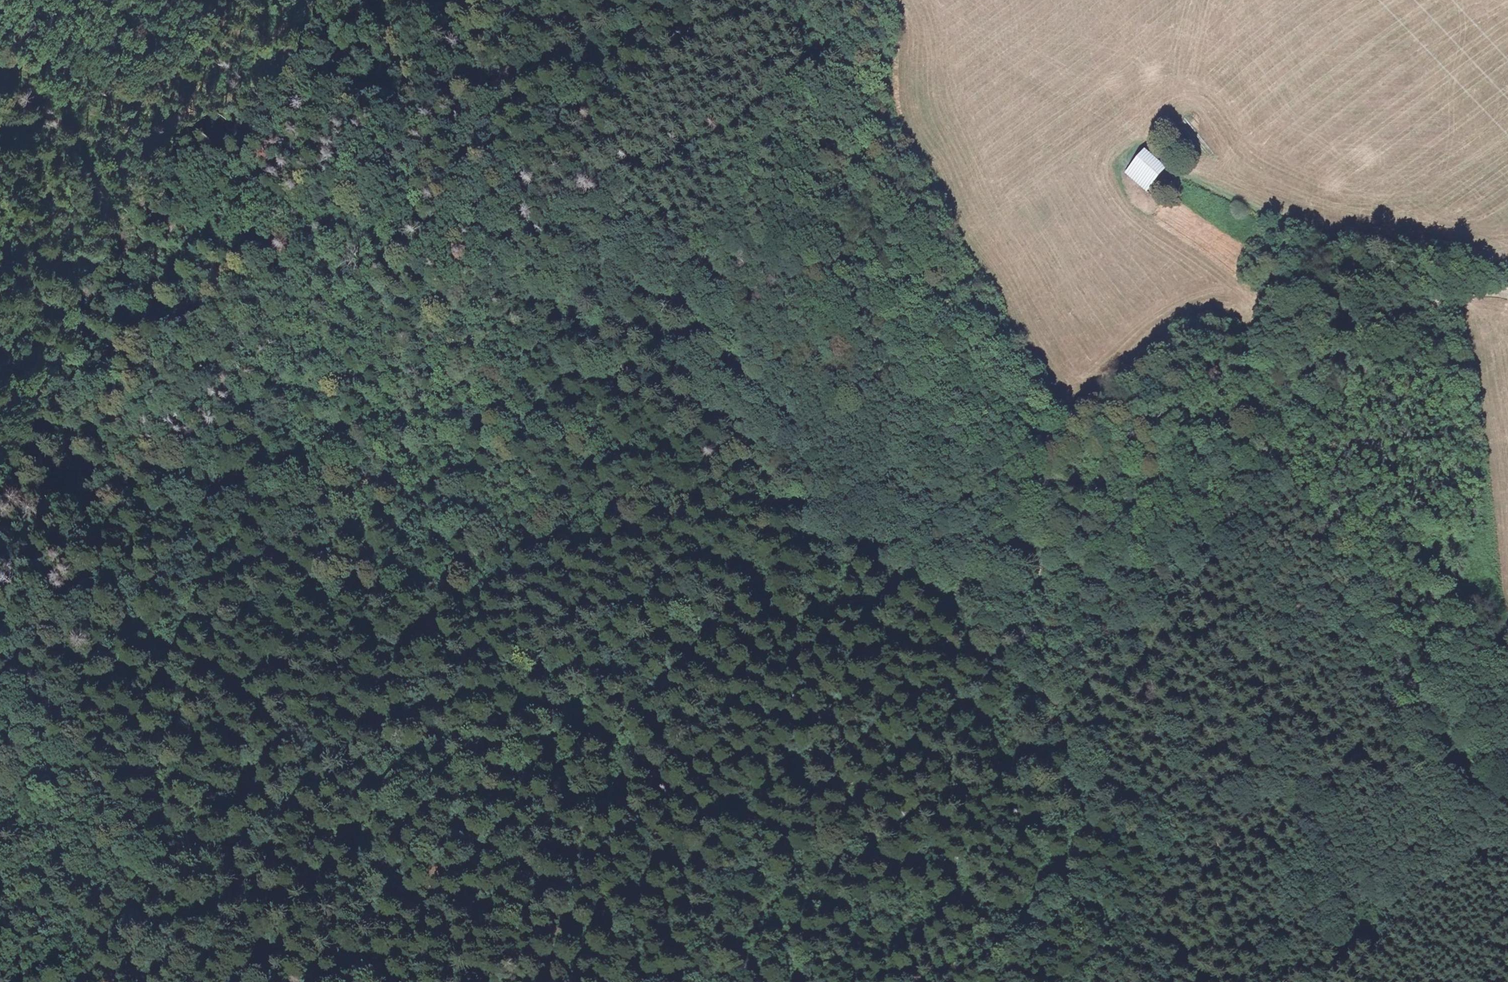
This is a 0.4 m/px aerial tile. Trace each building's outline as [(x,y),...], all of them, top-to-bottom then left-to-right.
[(1142,147),(1121,172),(1146,195),(1170,171),(1142,147)]
